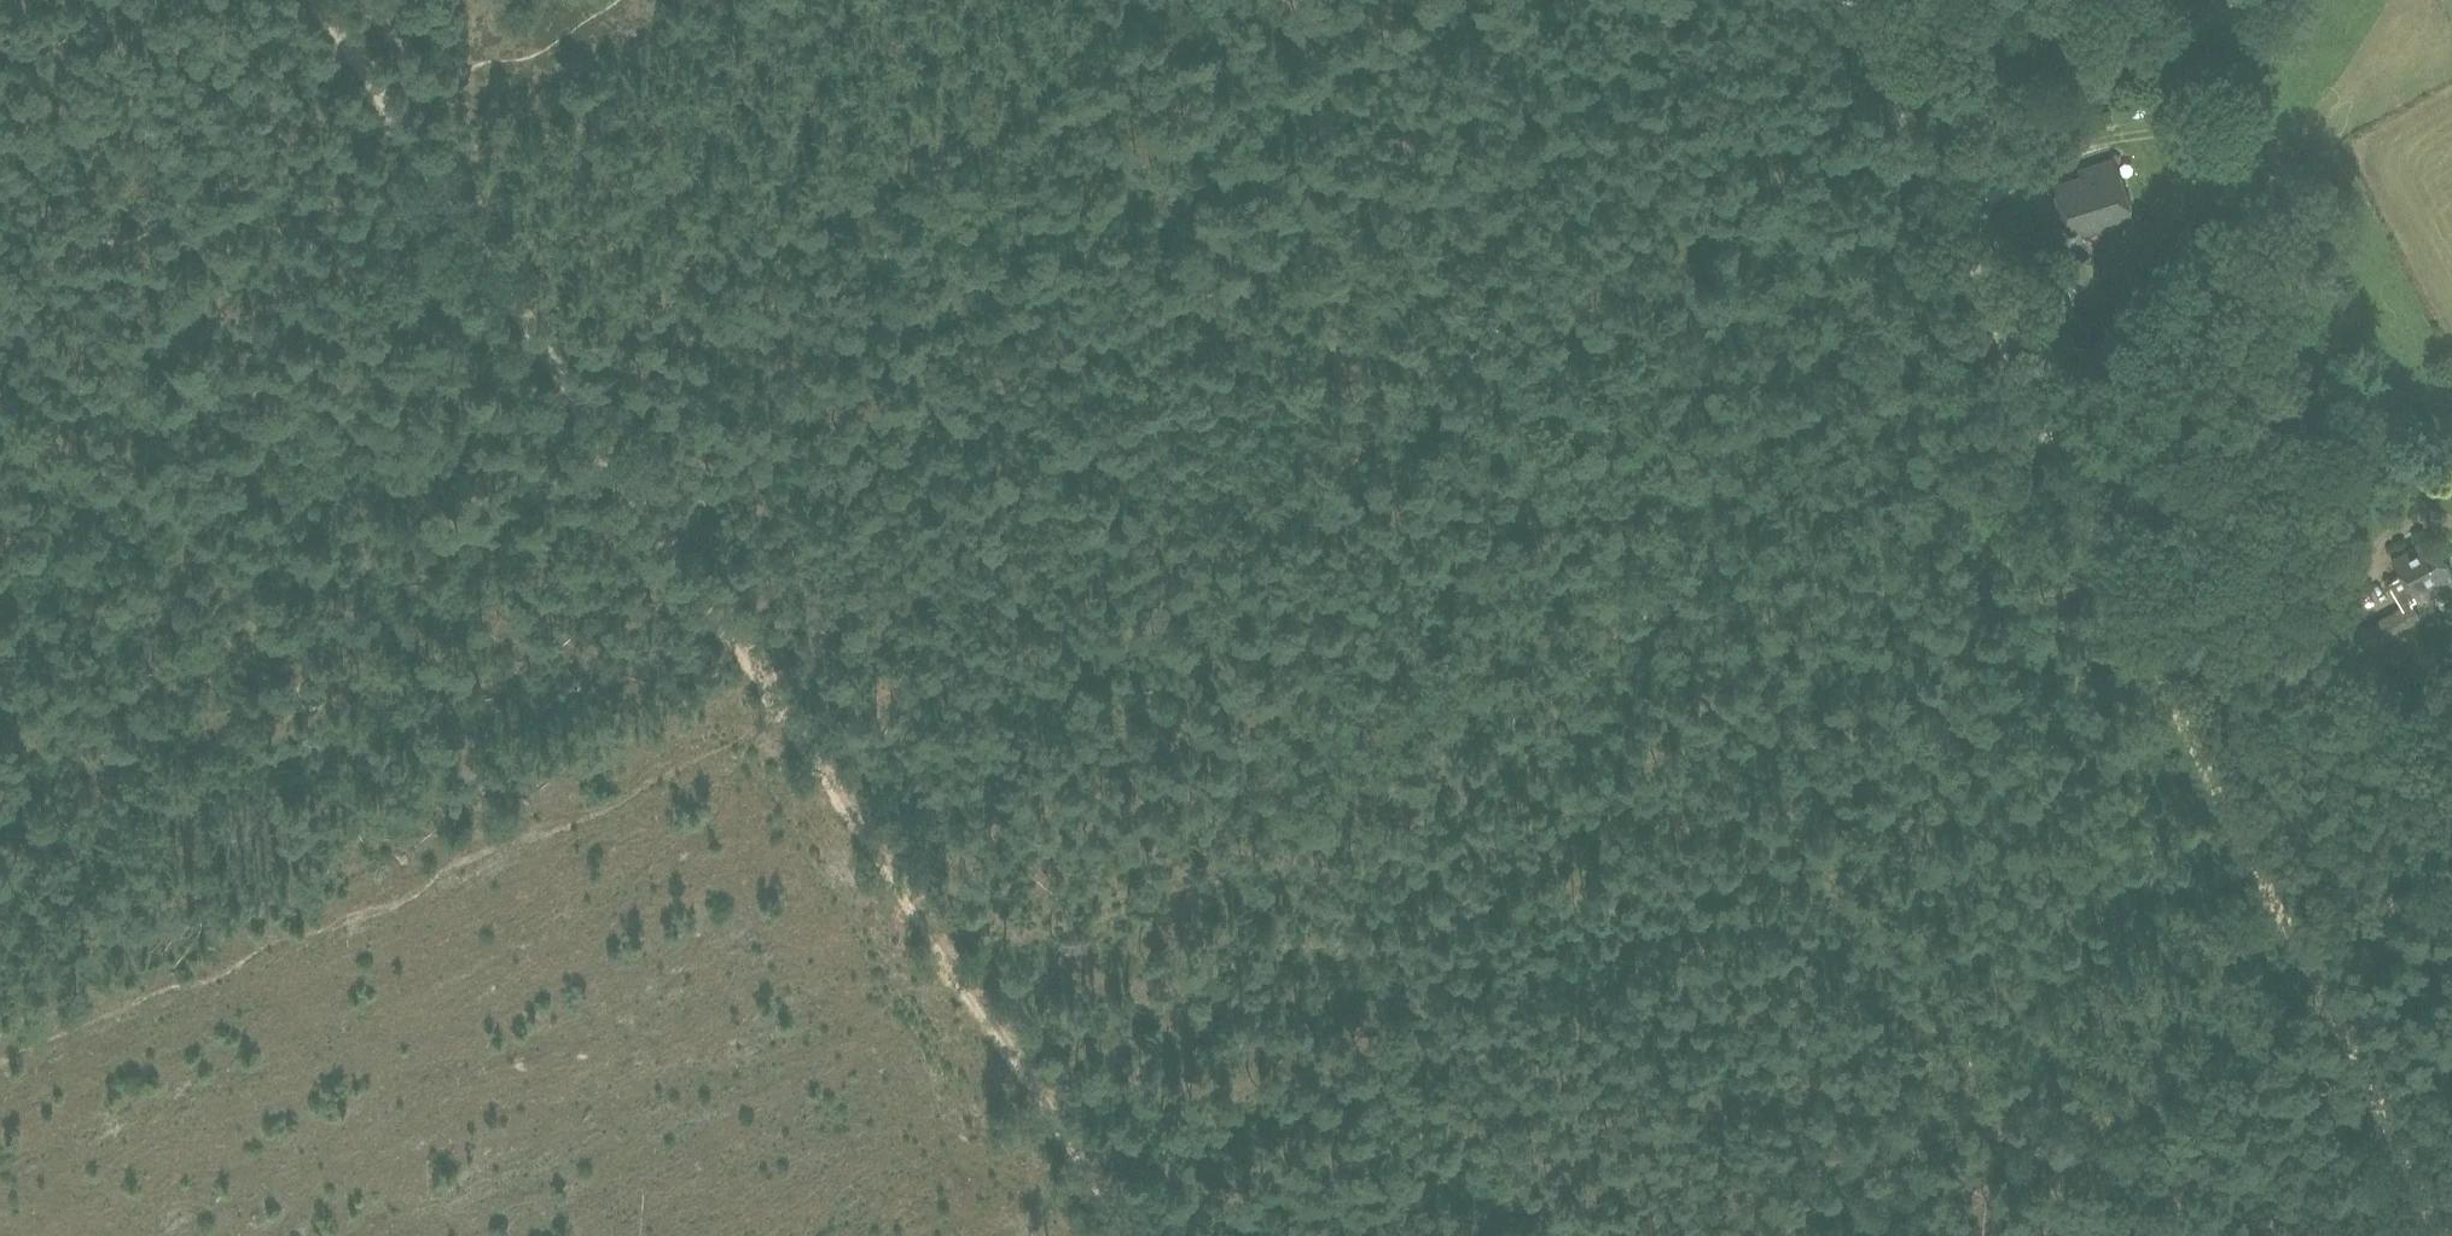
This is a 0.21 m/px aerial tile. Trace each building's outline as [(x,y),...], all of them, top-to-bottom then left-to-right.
[(2083,234),(2132,217),(2112,157),(2078,169),(2080,174),(2052,184),(2069,232),(2081,228),(2083,234)] [(2075,302),(2105,294),(2093,255),(2063,264),(2075,302)] [(2421,619),(2411,603),(2417,600),(2413,594),(2451,571),(2451,568),(2432,535),(2392,560),(2401,574),(2387,582),(2400,604),(2394,607),(2395,609),(2350,636),(2361,655),(2421,619)]
